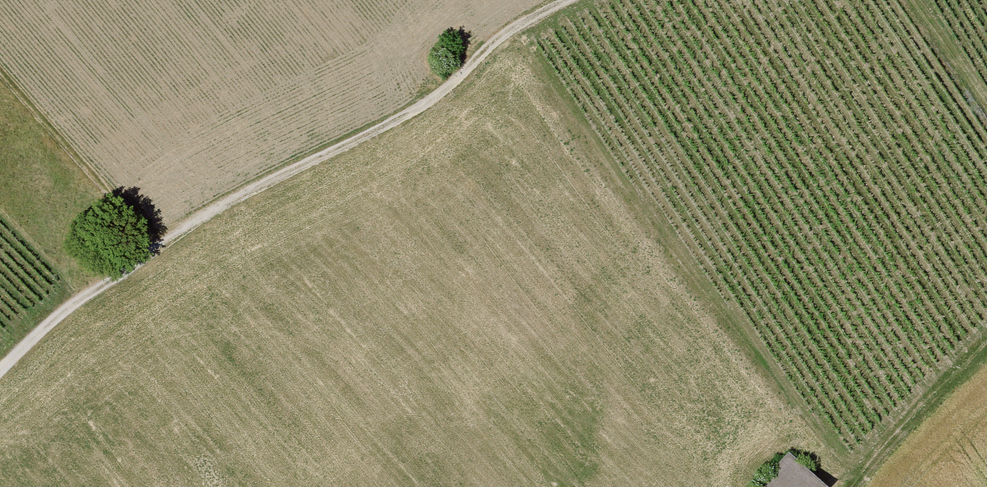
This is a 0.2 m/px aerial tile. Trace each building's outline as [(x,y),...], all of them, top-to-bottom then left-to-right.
[(747,486),(748,486),(822,486),(825,484),(785,446),(747,486)]
